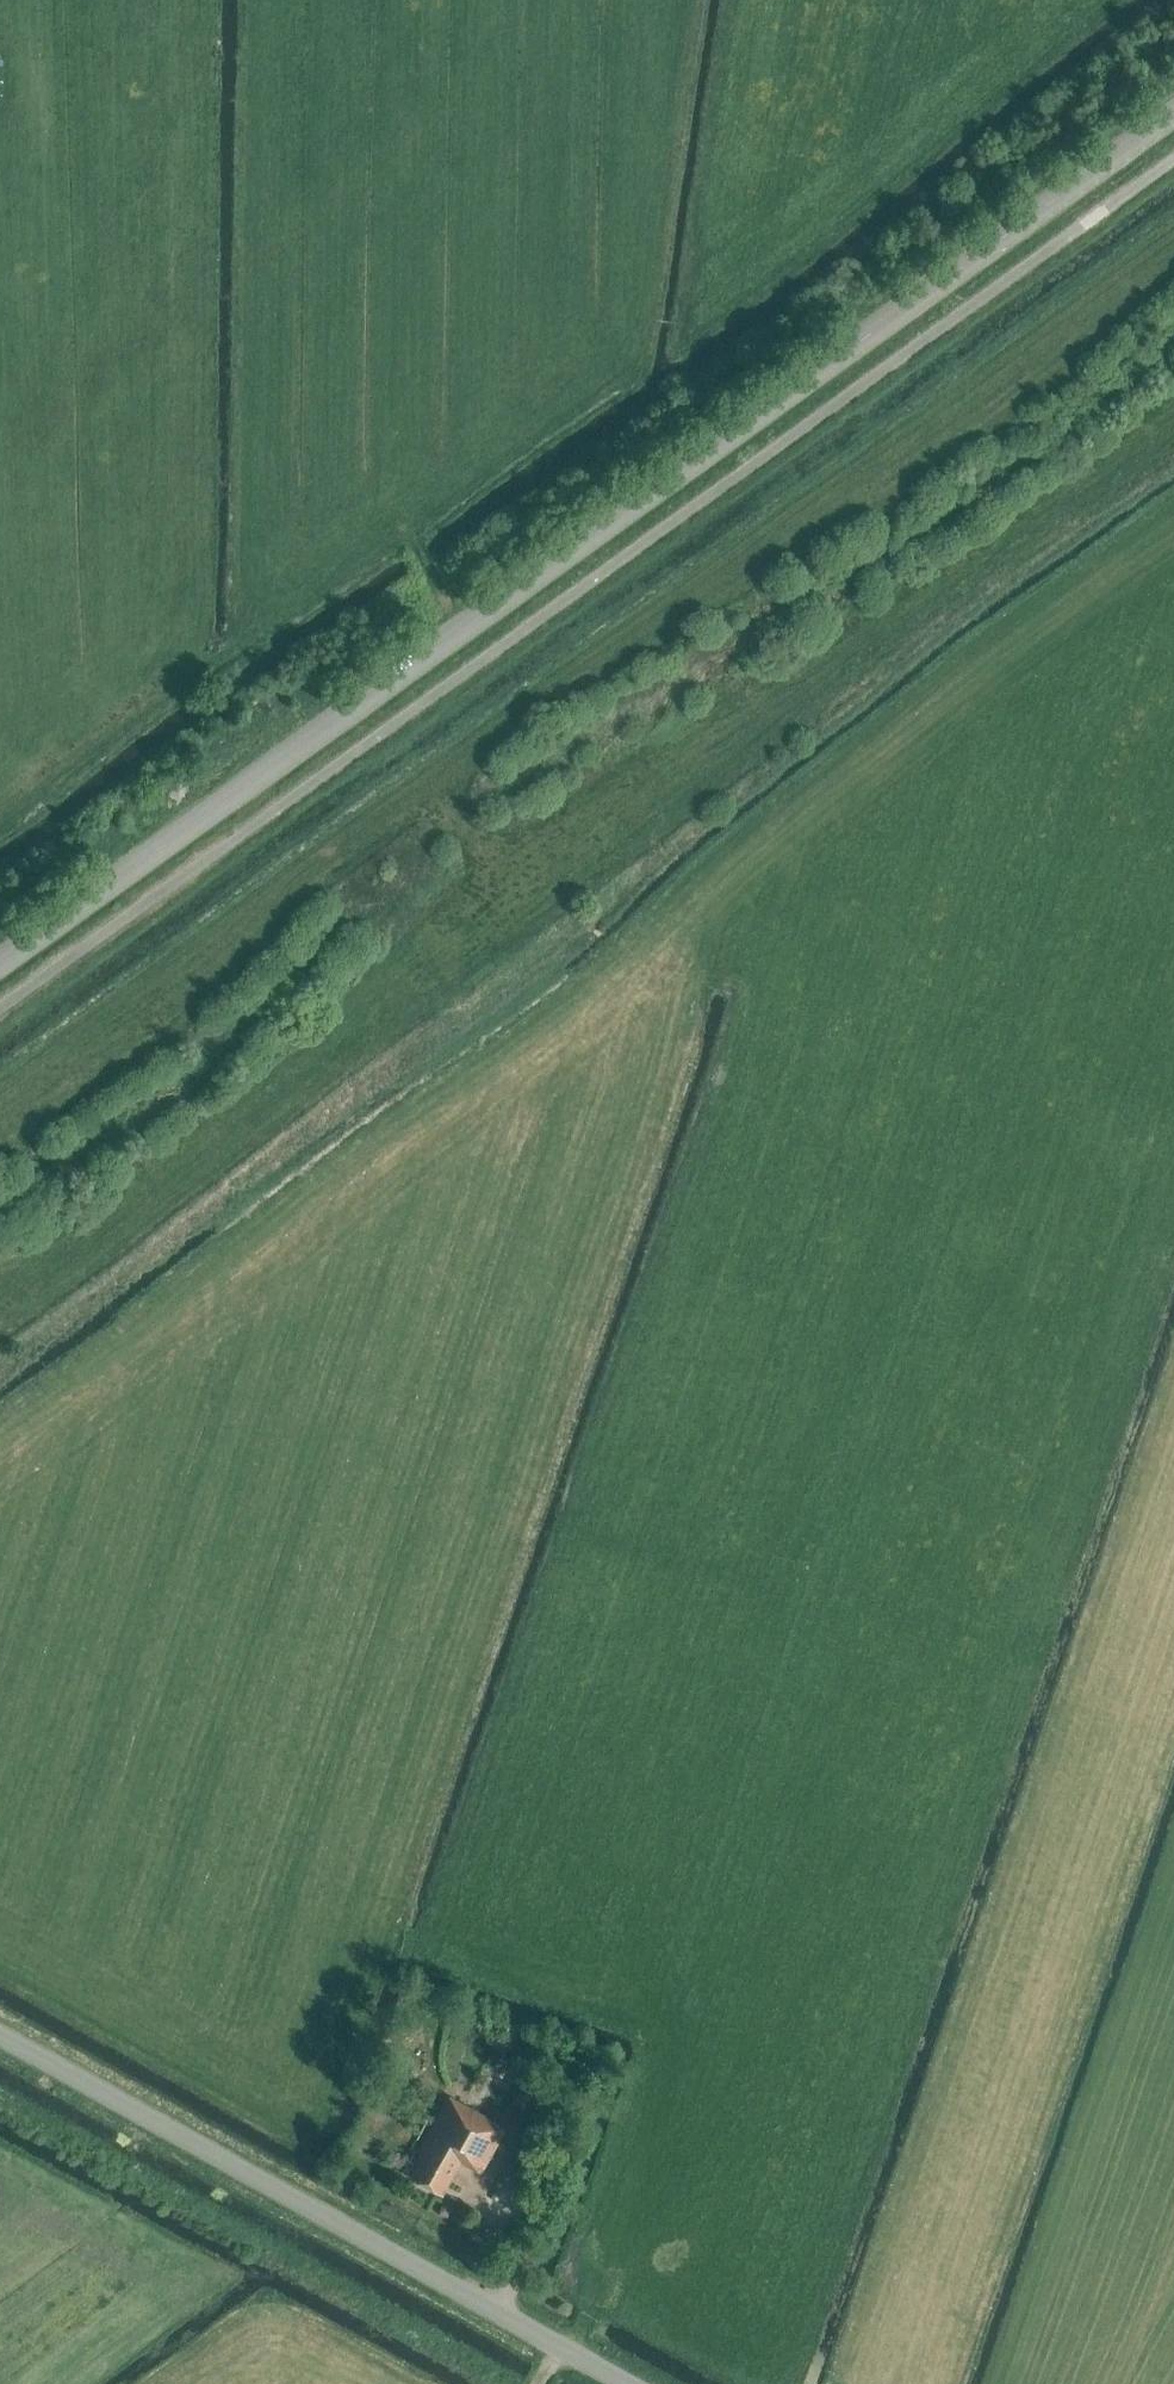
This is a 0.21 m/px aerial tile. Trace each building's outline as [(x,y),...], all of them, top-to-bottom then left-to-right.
[(479,2172),(504,2130),(488,2120),(489,2118),(448,2095),(415,2154),(421,2157),(410,2176),(439,2192),(457,2159),(479,2172)]
